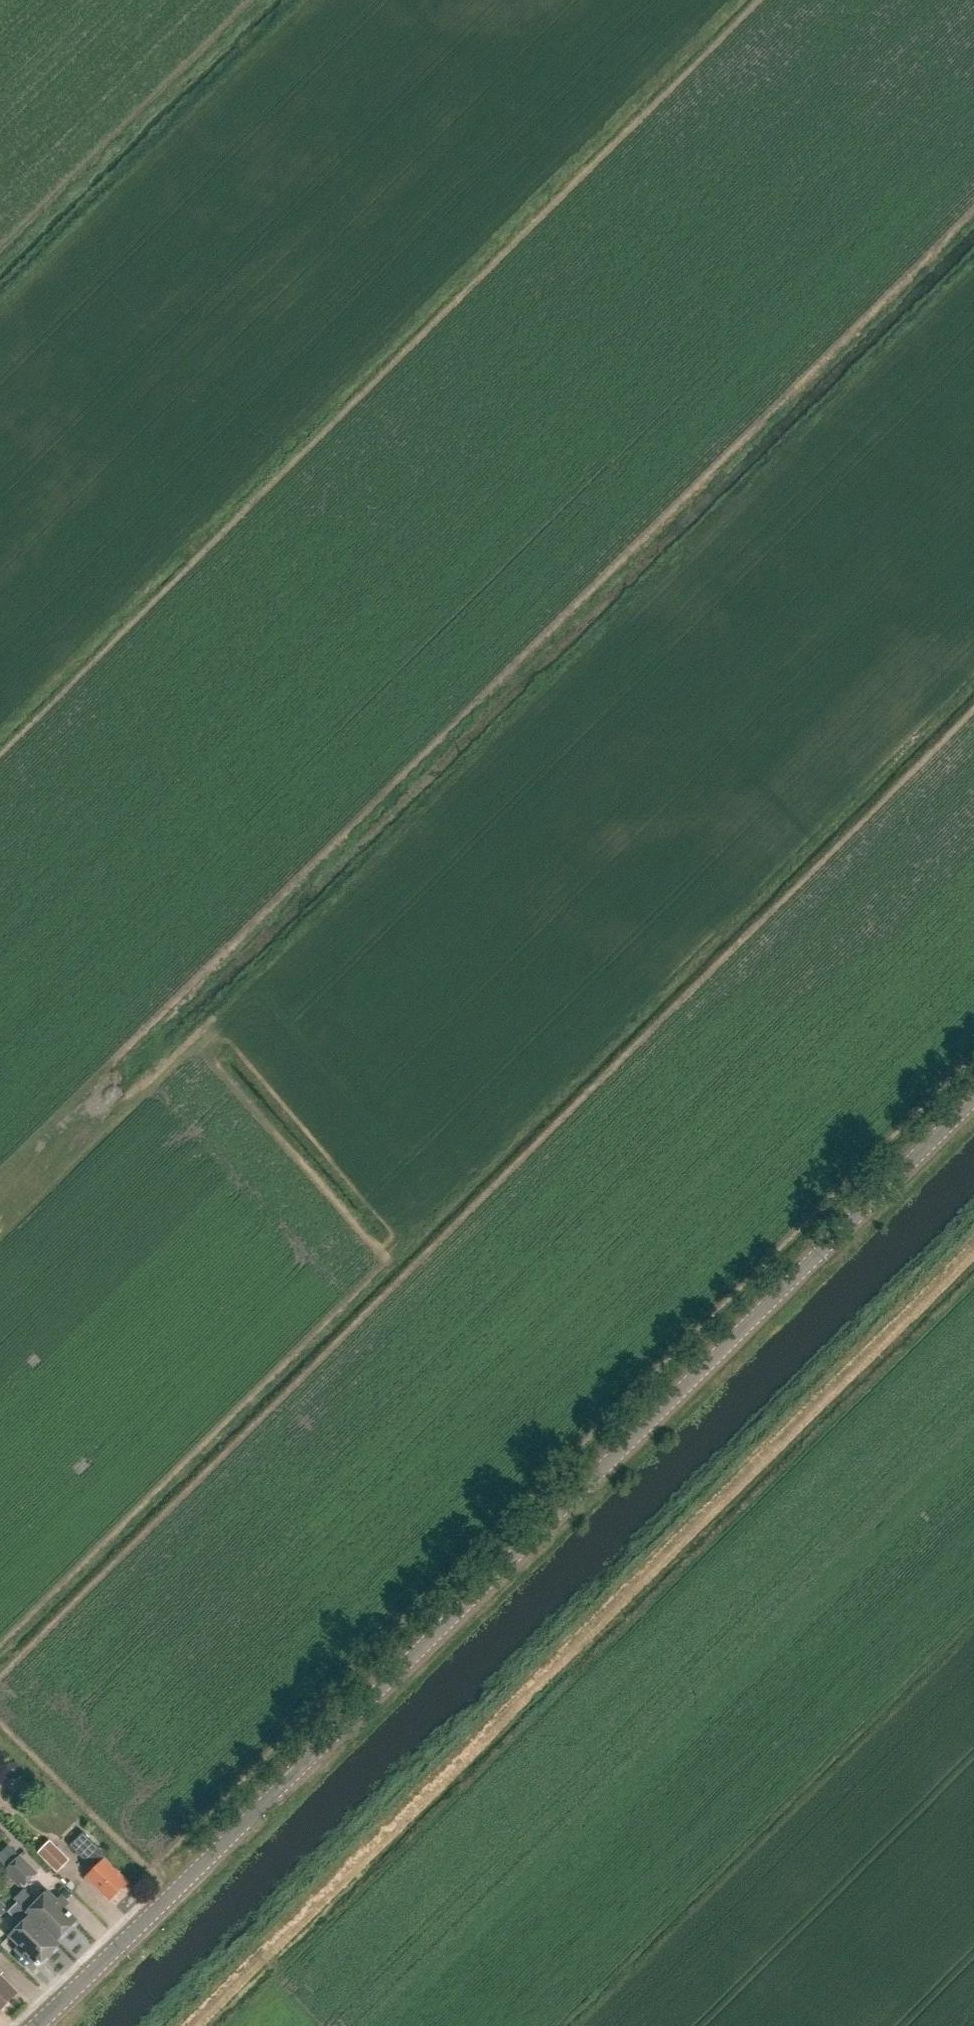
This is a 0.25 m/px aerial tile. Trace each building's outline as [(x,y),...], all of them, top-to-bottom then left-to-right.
[(21,1771),(19,1764),(11,1762),(6,1768),(8,1775),(15,1777),(21,1771)] [(111,1901),(129,1882),(104,1858),(100,1854),(103,1851),(83,1832),(69,1846),(93,1869),(86,1877),(111,1901)] [(70,1860),(50,1840),(38,1853),(58,1872),(70,1860)] [(39,1872),(21,1855),(4,1872),(19,1887),(22,1884),(25,1887),(39,1872)] [(31,1915),(56,1942),(79,1919),(50,1890),(39,1902),(26,1889),(15,1900),(31,1915)] [(56,1942),(18,1903),(10,1912),(22,1924),(10,1936),(38,1965),(59,1944),(56,1942)] [(1,2008),(17,1992),(0,1976),(0,2007),(1,2008)]
